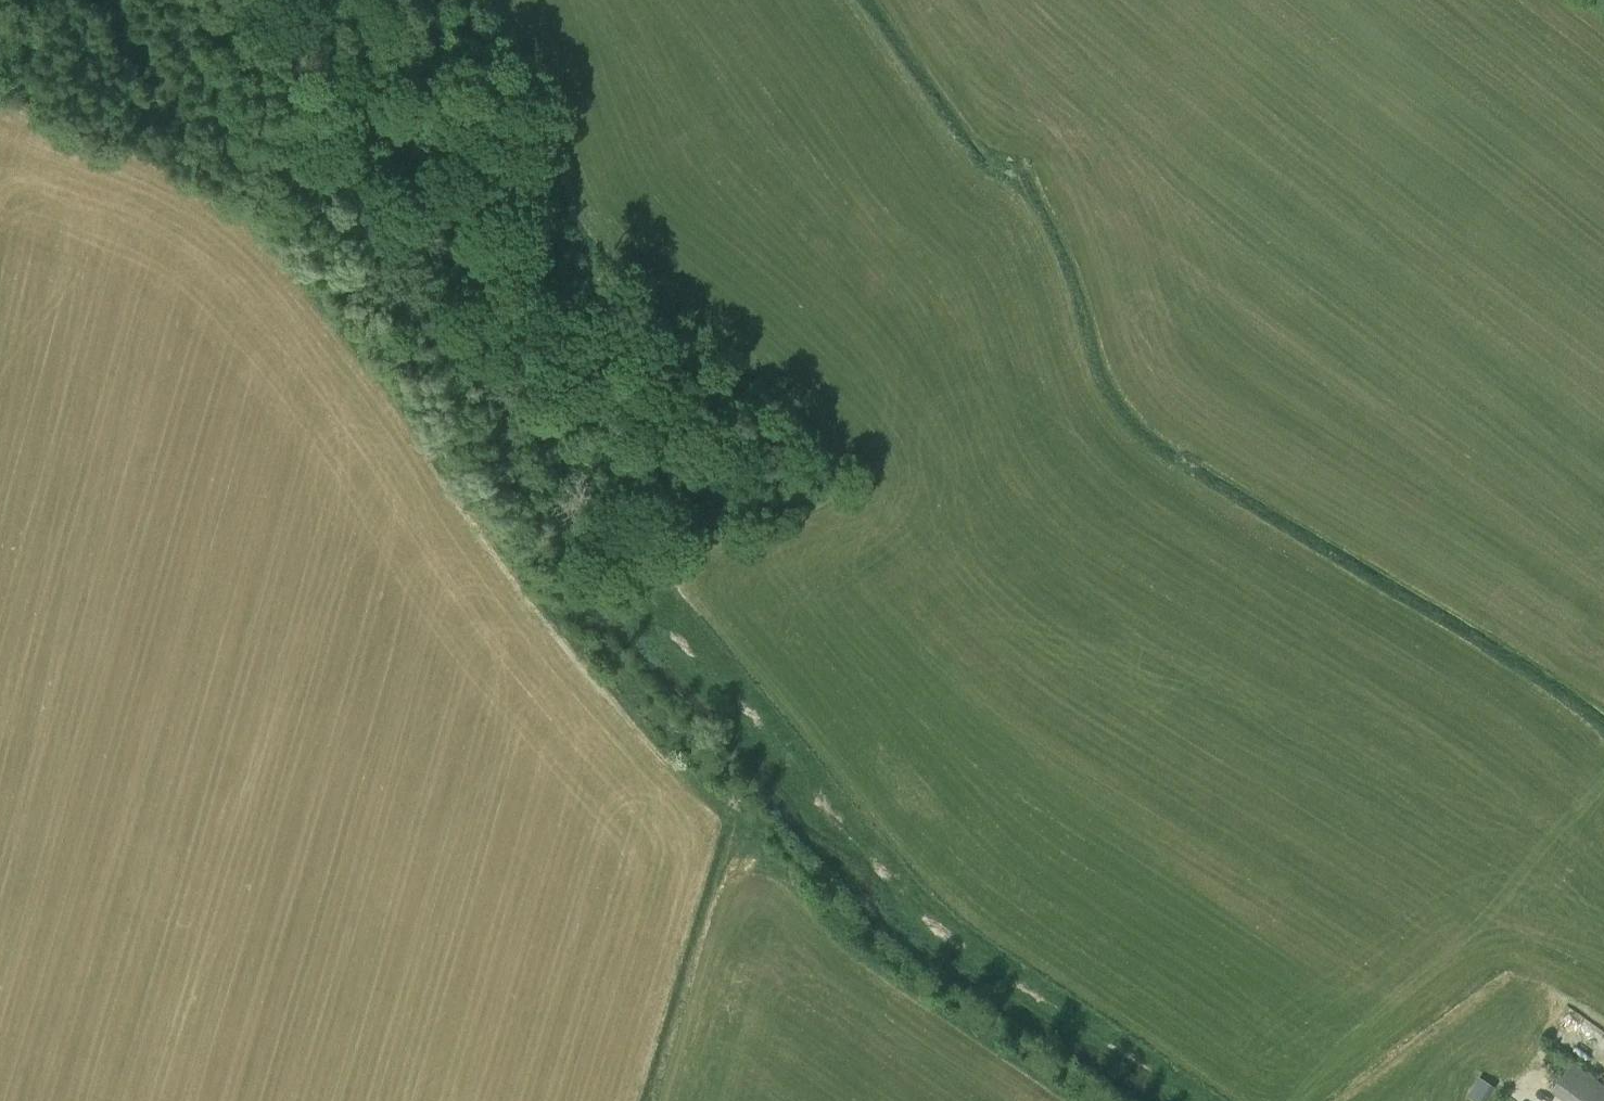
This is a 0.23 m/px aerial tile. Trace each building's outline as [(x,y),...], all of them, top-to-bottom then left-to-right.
[(1566,1100),(1603,1100),(1603,1084),(1572,1061),(1551,1090),(1566,1100)] [(1490,1100),(1498,1081),(1481,1074),(1473,1094),(1490,1100)]
